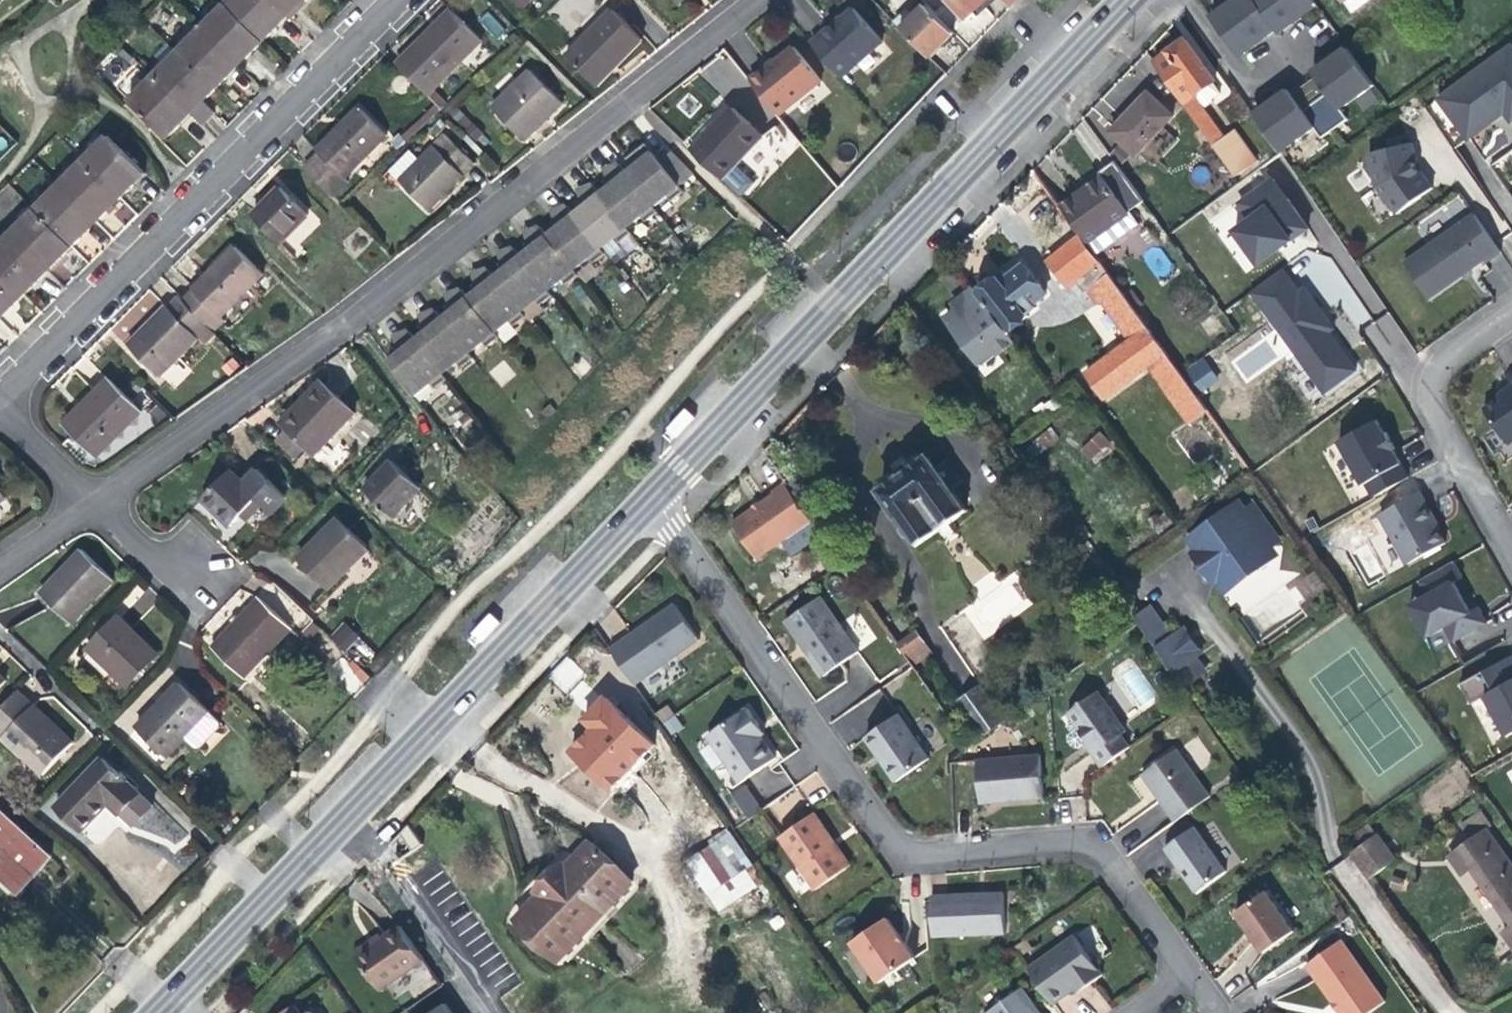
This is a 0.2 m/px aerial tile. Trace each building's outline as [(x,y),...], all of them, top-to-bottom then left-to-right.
[(269,0),(228,0),(225,4),(262,41),(275,28),(286,17),(269,0)] [(286,17),(298,4),(303,0),(269,0),(286,17)] [(985,0),(949,0),(966,18),(982,3),(985,0)] [(1213,16),(1240,53),(1264,35),(1266,38),(1279,29),(1281,33),(1282,32),(1259,0),(1236,0),(1213,16)] [(1282,32),(1295,23),(1293,20),(1318,3),(1316,0),(1259,0),(1282,32)] [(1340,2),(1342,1),(1352,15),(1372,0),(1339,0),(1340,2)] [(262,41),(225,4),(200,29),(238,66),(250,53),(262,41)] [(943,44),(954,32),(927,5),(915,18),(908,11),(895,23),(929,57),(943,44)] [(811,43),(841,77),(882,41),(853,8),(843,17),(841,16),(829,26),(811,43)] [(397,64),(427,94),(481,41),(450,10),(428,33),(397,64)] [(565,56),(596,86),(620,61),(642,40),(612,10),(565,56)] [(226,77),(238,66),(200,29),(176,53),(214,90),(226,77)] [(1185,105),(1212,85),(1215,84),(1186,42),(1172,51),(1156,63),(1185,105)] [(750,80),(778,115),(822,80),(795,47),(776,61),(775,60),(770,64),(750,80)] [(1317,73),(1330,92),(1342,108),(1376,84),(1349,47),(1327,63),(1328,66),(1317,73)] [(1426,108),(1455,149),(1490,124),(1491,104),(1497,100),(1506,113),(1511,122),(1511,121),(1511,47),(1426,108)] [(214,90),(176,53),(152,77),(190,114),(201,102),(207,96),(214,90)] [(493,108),(525,140),(544,121),(562,103),(530,71),(493,108)] [(190,114),(152,77),(127,102),(165,139),(179,125),(190,114)] [(1220,96),(1212,85),(1185,105),(1194,117),(1203,111),(1213,104),(1212,102),(1220,96)] [(1112,130),(1136,155),(1140,151),(1165,126),(1176,116),(1151,91),(1131,111),(1112,130)] [(1317,127),(1305,110),(1292,92),(1281,100),(1279,97),(1270,104),(1256,114),(1283,151),(1317,127)] [(1342,108),(1330,92),(1318,101),(1337,127),(1350,118),(1342,108)] [(1500,117),(1506,113),(1497,100),(1491,104),(1490,124),(1500,117)] [(1318,101),(1305,110),(1317,127),(1324,136),(1337,127),(1318,101)] [(213,114),(201,102),(190,114),(202,126),(213,114)] [(692,151),(722,179),(735,166),(763,136),(733,107),(713,128),(692,151)] [(318,151),(319,153),(344,177),(386,134),(359,108),(341,127),(318,151)] [(1194,117),(1215,147),(1224,141),(1203,111),(1194,117)] [(1179,140),(1165,126),(1140,151),(1153,165),(1179,140)] [(400,180),(428,208),(450,186),(475,163),(445,133),(434,144),(435,145),(400,180)] [(1234,133),(1224,141),(1215,147),(1236,177),(1256,164),(1234,133)] [(146,172),(108,135),(84,159),(121,197),(133,186),(146,172)] [(1416,163),(1412,143),(1369,153),(1377,186),(1398,214),(1433,188),(1421,171),(1419,173),(1417,168),(1415,164),(1416,163)] [(634,155),(640,163),(654,152),(647,144),(634,155)] [(661,162),(681,187),(695,176),(675,151),(661,162)] [(654,152),(640,163),(634,168),(628,173),(615,183),(611,186),(602,194),(588,204),(584,208),(575,214),(562,225),(557,228),(548,235),(535,246),(530,249),(522,256),(510,265),(507,268),(497,276),(483,287),(479,290),(469,297),(456,308),(452,311),(444,318),(431,328),(425,332),(417,338),(404,348),(398,353),(387,362),(414,396),(431,383),(436,389),(449,379),(444,373),(458,362),(463,368),(475,358),(470,352),(483,342),(488,348),(501,338),(496,331),(510,321),(515,327),(528,317),(523,310),(537,300),(542,306),(554,297),(549,290),(562,280),(567,287),(580,276),(576,269),(588,260),(593,266),(607,255),(602,249),(615,239),(620,245),(633,235),(628,228),(641,218),(646,225),(659,214),(654,208),(668,197),(673,204),(686,193),(681,187),(661,162),(654,152)] [(348,181),(344,177),(319,153),(303,169),(332,197),(348,181)] [(640,163),(634,155),(631,157),(628,160),(634,168),(640,163)] [(121,197),(84,159),(59,184),(97,222),(109,210),(121,197)] [(1100,171),(1104,177),(1105,179),(1128,211),(1144,200),(1115,160),(1100,171)] [(608,175),(615,183),(628,173),(621,165),(608,175)] [(753,184),(735,166),(722,179),(740,197),(753,184)] [(1079,198),(1105,179),(1104,177),(1086,189),(1077,196),(1079,198)] [(1128,211),(1105,179),(1079,198),(1077,196),(1061,207),(1086,243),(1091,239),(1099,251),(1137,223),(1128,211)] [(1273,180),(1267,184),(1280,203),(1286,199),(1273,180)] [(97,222),(59,184),(35,208),(73,246),(84,234),(97,222)] [(1280,203),(1267,184),(1240,203),(1252,219),(1236,230),(1259,262),(1307,228),(1286,199),(1280,203)] [(581,196),(588,204),(602,194),(595,185),(581,196)] [(253,215),(282,243),(309,216),(280,188),(269,199),(253,215)] [(555,216),(562,225),(575,214),(569,206),(555,216)] [(73,246),(35,208),(11,232),(48,270),(62,256),(73,246)] [(1501,252),(1475,214),(1404,263),(1429,299),(1485,260),(1486,262),(1501,252)] [(529,237),(535,246),(548,235),(542,227),(529,237)] [(11,232),(0,243),(0,271),(24,294),(36,282),(48,270),(11,232)] [(1070,279),(1094,262),(1076,237),(1060,248),(1045,259),(1063,284),(1070,279)] [(1094,254),(1099,251),(1091,239),(1086,243),(1094,254)] [(194,291),(221,317),(262,275),(236,248),(210,274),(194,291)] [(503,257),(510,265),(522,256),(516,248),(503,257)] [(1084,288),(1107,271),(1098,259),(1094,262),(1070,279),(1079,292),(1084,288)] [(997,277),(978,292),(977,292),(1007,331),(1026,317),(1024,315),(1034,307),(1032,305),(1045,295),(1022,265),(1008,276),(1000,282),(997,277)] [(477,278),(483,287),(497,276),(490,268),(477,278)] [(1283,268),(1252,291),(1326,392),(1358,368),(1330,331),(1324,323),(1329,319),(1305,287),(1300,291),(1283,268)] [(0,271),(0,318),(12,306),(24,294),(0,271)] [(1124,342),(1146,326),(1107,271),(1084,288),(1124,342)] [(1007,331),(977,292),(970,284),(954,296),(959,302),(954,306),(943,314),(975,356),(992,343),(999,353),(1015,341),(1007,331)] [(449,300),(456,308),(469,297),(463,289),(449,300)] [(221,317),(194,291),(182,303),(207,327),(213,333),(225,321),(221,317)] [(182,303),(177,297),(153,322),(128,347),(159,377),(207,327),(182,303)] [(431,328),(444,318),(437,309),(424,320),(431,328)] [(1335,327),(1329,319),(1324,323),(1330,331),(1335,327)] [(1146,326),(1124,342),(1085,370),(1102,394),(1147,362),(1164,350),(1146,326)] [(398,340),(404,348),(417,338),(411,330),(398,340)] [(1240,360),(1248,373),(1275,356),(1267,343),(1240,360)] [(1206,407),(1164,350),(1147,362),(1189,419),(1206,407)] [(1202,357),(1184,370),(1202,393),(1219,380),(1202,357)] [(173,390),(191,370),(179,358),(160,378),(173,390)] [(90,400),(66,424),(98,455),(142,410),(110,379),(90,400)] [(316,451),(357,411),(325,379),(311,393),(313,395),(303,405),(286,422),(316,451)] [(1509,388),(1511,390),(1484,408),(1509,444),(1511,443),(1511,386),(1509,388)] [(1366,484),(1374,497),(1409,478),(1394,450),(1396,449),(1393,443),(1387,432),(1385,433),(1377,420),(1339,441),(1364,485),(1366,484)] [(1093,465),(1114,447),(1099,430),(1079,448),(1093,465)] [(934,465),(926,454),(902,471),(879,487),(898,516),(896,528),(901,534),(914,538),(918,545),(967,512),(951,488),(961,481),(945,458),(934,465)] [(392,462),(365,490),(395,519),(422,491),(410,479),(392,462)] [(230,470),(204,498),(223,515),(233,524),(259,496),(230,470)] [(754,559),(810,520),(784,482),(769,493),(772,497),(755,509),(731,525),(754,559)] [(1436,520),(1420,491),(1380,514),(1408,564),(1446,543),(1439,529),(1434,521),(1436,520)] [(1240,515),(1254,505),(1249,498),(1235,508),(1240,515)] [(1235,508),(1197,534),(1206,549),(1201,552),(1213,571),(1220,567),(1229,580),(1268,553),(1263,546),(1277,537),(1254,505),(1240,515),(1235,508)] [(318,539),(298,558),(328,589),(368,550),(337,520),(318,539)] [(1197,534),(1191,538),(1201,552),(1206,549),(1197,534)] [(1268,553),(1281,544),(1277,537),(1263,546),(1268,553)] [(82,550),(41,593),(72,621),(112,578),(82,550)] [(1419,581),(1427,595),(1410,604),(1429,636),(1446,627),(1454,641),(1488,622),(1479,607),(1471,611),(1464,599),(1454,582),(1463,577),(1454,561),(1419,581)] [(1213,571),(1223,584),(1229,580),(1220,567),(1213,571)] [(973,584),(981,598),(963,608),(979,637),(1034,607),(1015,571),(996,582),(992,574),(973,584)] [(257,595),(259,597),(290,628),(298,636),(313,621),(273,580),(257,595)] [(241,677),(290,628),(259,597),(242,614),(210,646),(241,677)] [(821,599),(786,623),(805,650),(824,677),(859,653),(821,599)] [(642,625),(608,648),(632,683),(698,638),(674,603),(642,625)] [(1139,623),(1146,632),(1160,622),(1148,606),(1134,617),(1139,623)] [(138,637),(117,616),(87,648),(126,685),(156,653),(138,637)] [(343,621),(327,637),(342,652),(358,637),(343,621)] [(1160,622),(1146,632),(1174,672),(1195,656),(1200,653),(1181,626),(1169,635),(1160,622)] [(897,644),(904,654),(921,642),(914,632),(897,644)] [(354,691),(368,676),(345,654),(331,669),(354,691)] [(1460,684),(1471,704),(1486,696),(1508,735),(1511,733),(1511,655),(1460,684)] [(1195,656),(1174,672),(1183,684),(1204,669),(1195,656)] [(913,666),(927,687),(932,683),(918,663),(913,666)] [(180,682),(137,726),(167,755),(186,736),(198,748),(222,723),(202,703),(180,682)] [(982,734),(1002,720),(979,688),(959,702),(982,734)] [(1098,689),(1070,709),(1084,729),(1094,743),(1091,745),(1105,764),(1131,745),(1122,731),(1125,729),(1098,689)] [(602,693),(575,719),(586,730),(563,751),(605,795),(655,747),(602,693)] [(936,699),(944,711),(950,708),(941,695),(936,699)] [(667,705),(655,713),(671,736),(683,728),(667,705)] [(52,724),(32,706),(4,736),(43,773),(72,742),(52,724)] [(747,709),(706,737),(738,784),(774,759),(762,741),(754,729),(758,726),(747,709)] [(897,713),(864,735),(879,757),(895,781),(928,758),(897,713)] [(1161,797),(1176,820),(1209,796),(1176,748),(1142,771),(1161,797)] [(974,761),(978,804),(1012,801),(1042,798),(1038,755),(974,761)] [(102,757),(55,806),(80,830),(107,801),(120,813),(139,793),(120,774),(102,757)] [(746,818),(760,809),(746,784),(731,792),(746,818)] [(187,868),(198,855),(184,844),(192,834),(153,803),(135,826),(187,868)] [(812,809),(777,833),(814,888),(849,864),(831,837),(812,809)] [(4,813),(0,818),(0,863),(24,885),(38,869),(51,855),(4,813)] [(1225,870),(1193,826),(1164,847),(1180,869),(1195,891),(1225,870)] [(728,829),(682,860),(717,912),(756,886),(745,871),(753,866),(728,829)] [(1484,830),(1447,856),(1460,874),(1470,867),(1511,924),(1502,931),(1511,945),(1511,868),(1484,830)] [(1374,833),(1348,852),(1368,879),(1394,859),(1374,833)] [(516,922),(558,961),(587,931),(579,923),(599,902),(607,909),(633,880),(591,842),(568,867),(562,862),(547,878),(536,891),(541,895),(516,922)] [(1292,930),(1264,890),(1234,912),(1249,933),(1262,951),(1292,930)] [(972,893),(931,895),(932,935),(1003,932),(1002,892),(972,893)] [(579,923),(587,931),(607,909),(599,902),(579,923)] [(886,918),(850,942),(878,982),(914,958),(901,939),(886,918)] [(381,995),(424,964),(399,928),(388,936),(381,941),(355,959),(381,995)] [(1074,934),(1027,967),(1053,1003),(1075,988),(1083,982),(1086,986),(1103,974),(1074,934)] [(353,956),(355,959),(381,941),(379,938),(353,956)] [(1341,940),(1306,965),(1326,993),(1340,1012),(1366,1012),(1384,1000),(1341,940)] [(1082,989),(1086,986),(1083,982),(1075,988),(1078,992),(1082,989)] [(1021,987),(985,1011),(986,1012),(1039,1012),(1021,987)] [(287,1003),(273,1012),(294,1012),(287,1003)]
